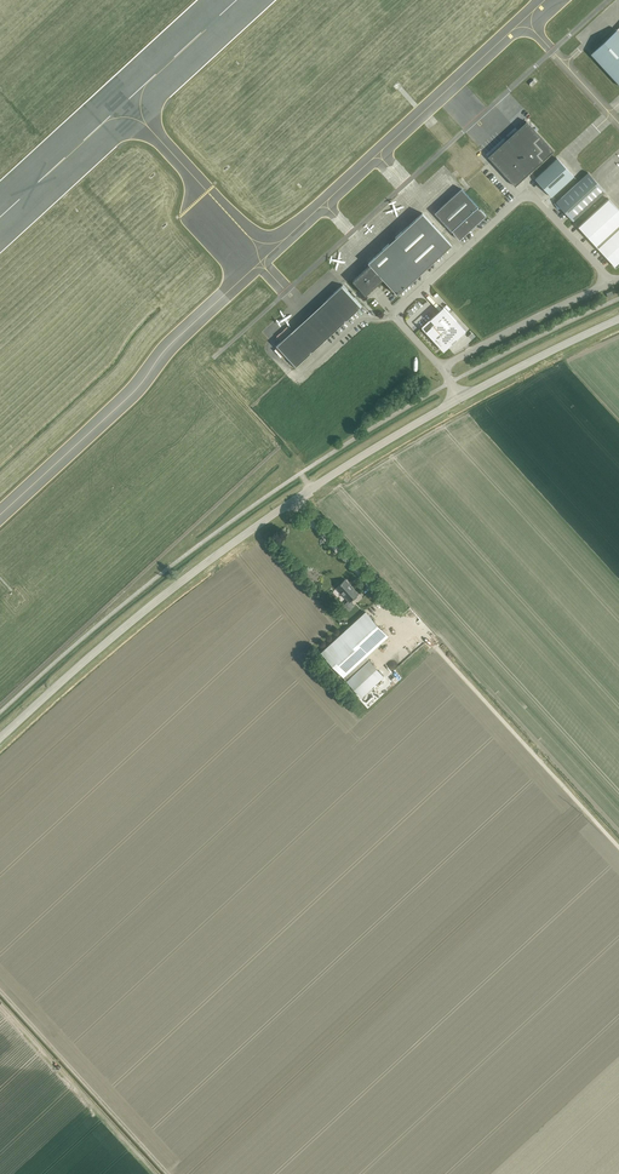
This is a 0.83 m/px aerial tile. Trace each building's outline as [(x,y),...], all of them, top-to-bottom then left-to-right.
[(617,30),(591,54),(618,85),(618,32),(617,30)] [(526,121),(488,156),(488,157),(490,159),(511,182),(515,186),(527,175),(553,151),(526,121)] [(557,158),(535,179),(544,189),(547,191),(552,197),(574,176),(557,158)] [(588,173),(556,202),(566,213),(570,218),(573,221),(605,191),(591,175),(588,173)] [(453,233),(459,240),(486,215),(480,208),(479,209),(478,207),(461,188),(435,213),(452,231),(454,233),(453,233)] [(609,199),(579,227),(616,267),(618,264),(618,210),(609,199)] [(397,294),(420,274),(452,245),(422,213),(368,263),(370,265),(353,281),(366,295),(383,279),(397,294)] [(342,246),(330,258),(348,277),(353,273),(339,258),(347,251),(342,246)] [(275,346),(295,367),(311,353),(310,352),(311,351),(312,352),(345,321),(344,321),(345,319),(346,320),(362,306),(343,285),(327,299),(327,300),(292,332),(291,332),(275,346)] [(464,330),(444,307),(422,327),(443,350),(464,330)] [(343,605),(349,611),(355,605),(354,605),(350,601),(358,593),(352,586),(351,587),(344,580),(336,587),(348,600),(343,605)] [(321,652),(329,662),(343,677),(366,656),(388,636),(365,612),(321,652)] [(395,621),(393,624),(399,630),(402,628),(395,621)] [(366,656),(343,677),(347,680),(369,660),(366,656)] [(346,680),(361,697),(384,676),(369,660),(347,680),(346,680)]
